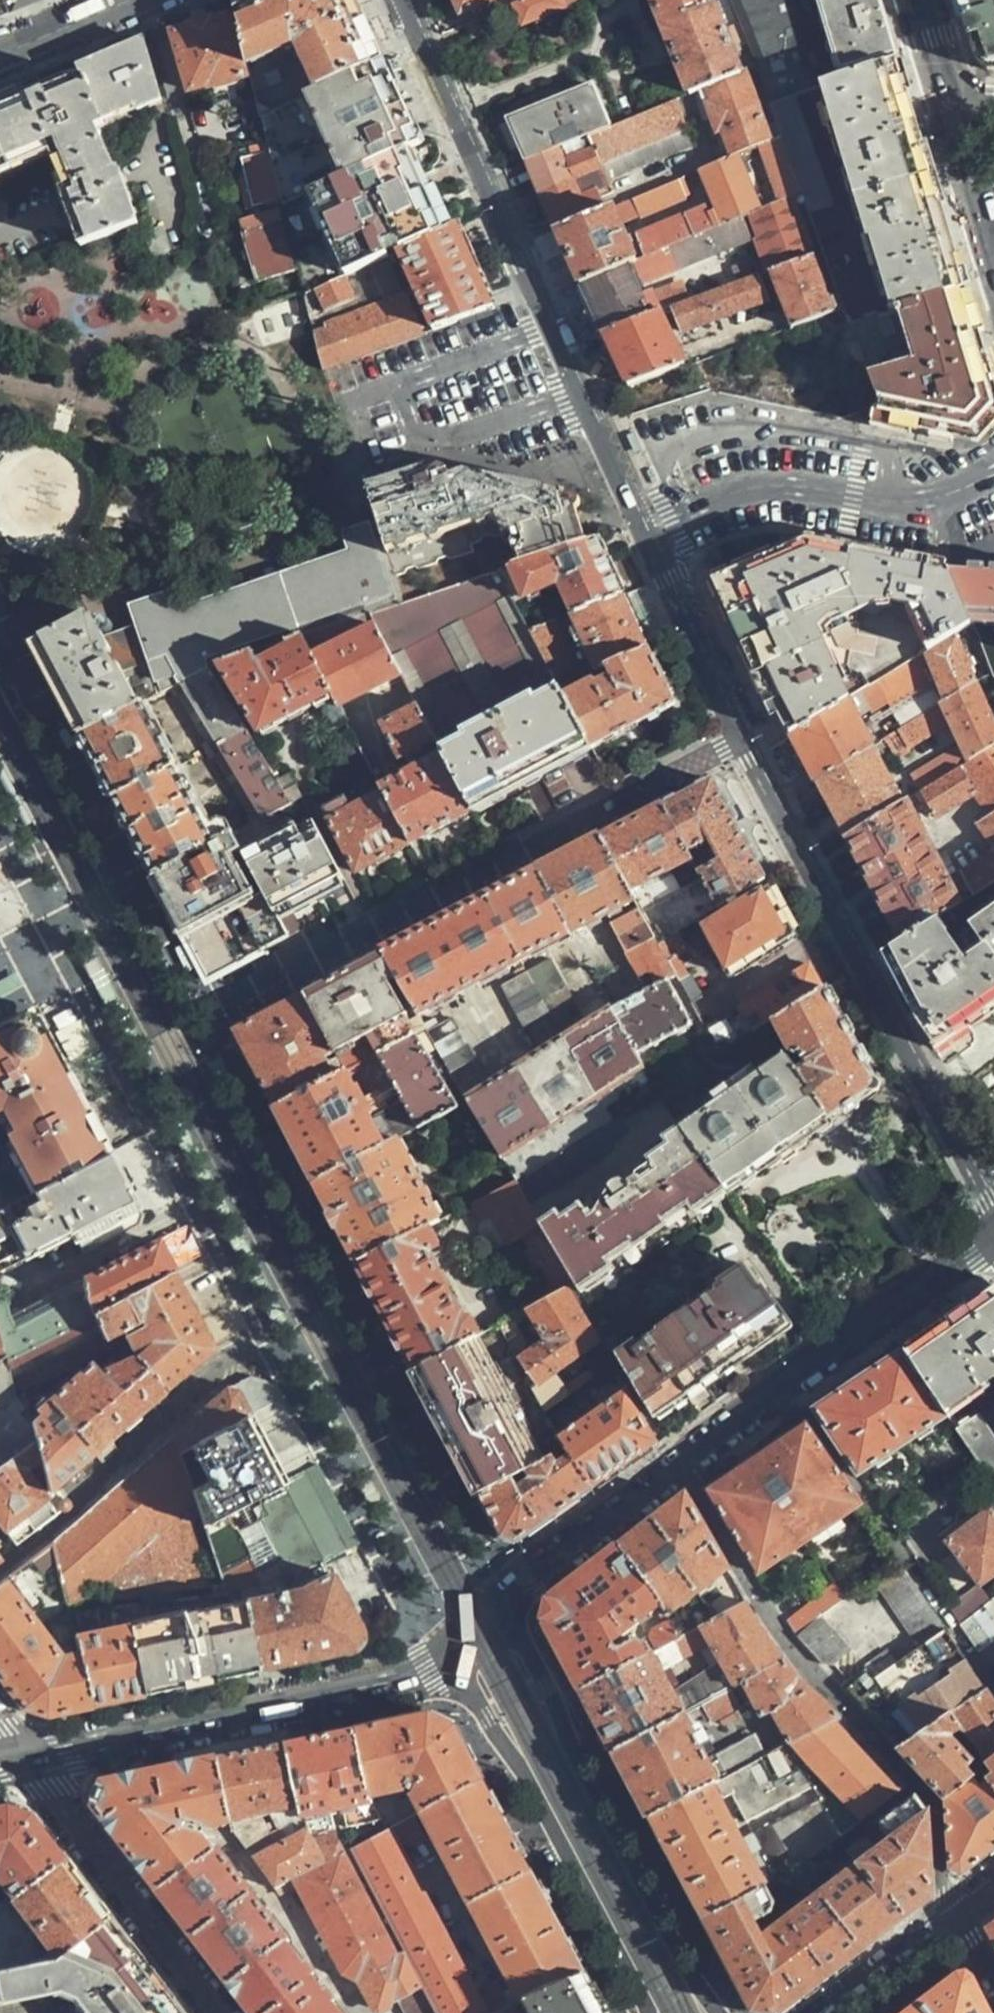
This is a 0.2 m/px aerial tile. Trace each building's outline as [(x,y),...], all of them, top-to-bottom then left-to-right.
[(242,28),(241,31),(261,116),(384,59),(361,6),(358,0),(234,0),(242,28)] [(463,13),(491,2),(496,11),(502,9),(523,0),(457,0),(463,13)] [(502,9),(504,15),(519,8),(526,23),(556,12),(558,14),(566,10),(566,3),(574,0),(523,0),(502,9)] [(663,24),(717,0),(654,0),(663,24)] [(663,24),(692,97),(694,95),(707,90),(749,72),(721,0),(717,0),(663,24)] [(797,98),(820,89),(797,0),(733,0),(774,109),(797,98)] [(847,78),(896,56),(879,0),(822,0),(847,78)] [(966,23),(976,54),(983,64),(991,72),(993,72),(993,0),(959,0),(966,23)] [(493,13),(467,23),(475,39),(499,29),(493,13)] [(246,77),(227,16),(209,22),(208,20),(199,23),(187,26),(188,28),(170,33),(187,92),(207,85),(207,88),(246,77)] [(47,155),(62,190),(57,192),(81,247),(105,238),(138,226),(116,173),(113,175),(94,128),(160,100),(139,41),(107,55),(75,68),(78,78),(33,96),(18,103),(11,88),(0,92),(0,175),(47,155)] [(934,177),(896,56),(847,78),(825,87),(857,198),(859,198),(892,312),(968,290),(934,177)] [(384,59),(261,116),(283,206),(408,149),(422,142),(419,135),(384,59)] [(736,160),(777,143),(749,72),(707,90),(713,103),(708,105),(711,113),(722,138),(727,135),(736,160)] [(518,134),(530,163),(592,138),(614,129),(597,88),(513,121),(518,134)] [(692,97),(614,129),(592,138),(604,165),(689,128),(687,124),(703,119),(694,95),(692,97)] [(804,197),(810,216),(833,209),(797,98),(774,109),(785,140),(804,197)] [(545,198),(560,233),(610,213),(606,201),(618,196),(617,192),(612,182),(604,165),(592,138),(530,163),(545,198)] [(643,264),(747,221),(754,218),(769,211),(765,203),(770,201),(760,177),(755,179),(748,165),(764,159),(774,161),(790,203),(794,202),(804,197),(785,140),(777,143),(736,160),(705,173),(721,214),(716,216),(709,210),(640,240),(630,237),(639,256),(643,264)] [(280,202),(265,145),(251,148),(253,156),(241,160),(247,179),(241,181),(248,207),(259,203),(261,208),(280,202)] [(398,250),(444,231),(426,190),(408,149),(283,206),(304,291),(385,256),(393,252),(398,250)] [(618,180),(612,182),(617,192),(622,190),(618,180)] [(688,180),(618,210),(626,226),(696,198),(688,180)] [(754,218),(774,274),(814,259),(794,202),(790,203),(769,211),(754,218)] [(240,220),(264,299),(298,288),(293,269),(296,269),(281,219),(283,218),(280,207),(240,220)] [(572,261),(583,288),(643,264),(639,256),(630,237),(626,226),(618,210),(610,213),(560,233),(572,261)] [(593,313),(603,335),(693,303),(686,287),(673,287),(646,298),(644,292),(642,287),(755,243),(747,221),(643,264),(583,288),(593,313)] [(304,291),(308,316),(353,298),(360,314),(313,332),(321,368),(494,301),(477,264),(459,224),(444,231),(398,250),(426,312),(415,317),(389,261),(385,256),(304,291)] [(162,226),(143,233),(153,258),(172,252),(162,226)] [(396,258),(393,252),(385,256),(389,261),(396,258)] [(615,364),(626,390),(687,366),(666,316),(676,313),(683,331),(771,300),(767,286),(769,281),(775,278),(794,330),(844,313),(837,293),(827,297),(821,279),(831,275),(824,256),(814,259),(774,274),(766,276),(744,285),(693,303),(603,335),(615,364)] [(738,268),(744,285),(766,276),(760,260),(738,268)] [(968,290),(892,312),(851,324),(881,408),(876,408),(874,419),(906,427),(955,439),(968,438),(979,434),(986,430),(993,420),(993,419),(993,378),(968,290)] [(313,332),(360,314),(353,298),(308,316),(313,332)] [(367,488),(379,524),(404,601),(453,585),(417,472),(407,475),(393,480),(367,488)] [(432,482),(417,472),(453,585),(496,571),(529,559),(506,491),(448,478),(432,482)] [(539,496),(506,491),(529,559),(588,541),(570,502),(539,496)] [(139,625),(168,690),(181,682),(215,665),(224,661),(244,654),(288,640),(301,635),(368,613),(404,601),(379,524),(346,534),(353,557),(177,615),(169,592),(132,605),(139,625)] [(603,545),(599,537),(588,541),(529,559),(496,571),(519,611),(561,589),(564,592),(569,590),(573,597),(568,599),(576,618),(626,595),(603,545)] [(783,714),(793,735),(872,684),(971,624),(949,568),(933,570),(868,556),(807,543),(719,584),(742,629),(783,714)] [(949,568),(971,624),(993,682),(993,571),(949,568)] [(536,778),(592,747),(563,694),(560,688),(557,682),(533,638),(519,611),(496,571),(453,585),(404,601),(368,613),(373,622),(401,676),(417,706),(435,739),(443,754),(473,811),(530,781),(536,778)] [(168,690),(139,625),(101,639),(74,588),(18,618),(54,684),(80,735),(145,701),(168,690)] [(638,622),(626,595),(576,618),(533,638),(557,682),(563,679),(590,668),(596,666),(598,671),(620,661),(649,647),(638,622)] [(334,696),(340,708),(401,676),(373,622),(311,654),(334,696)] [(260,734),(334,696),(311,654),(301,635),(288,640),(295,653),(254,673),(244,654),(224,661),(260,734)] [(675,703),(649,647),(620,661),(624,668),(599,681),(597,679),(593,678),(563,694),(592,747),(631,727),(675,703)] [(181,682),(219,745),(249,729),(215,665),(181,682)] [(563,679),(557,682),(560,688),(566,685),(563,679)] [(975,681),(941,702),(951,719),(964,742),(973,757),(993,744),(993,709),(992,707),(989,708),(975,681)] [(809,763),(817,780),(874,744),(858,715),(870,707),(873,711),(884,704),(872,684),(793,735),(809,763)] [(98,768),(115,802),(179,767),(145,701),(80,735),(98,768)] [(951,719),(941,702),(886,736),(897,755),(951,719)] [(423,838),(473,811),(443,754),(420,767),(416,758),(430,750),(427,745),(435,739),(417,706),(383,725),(399,759),(406,756),(413,770),(393,781),(382,787),(384,792),(412,844),(423,838)] [(219,745),(262,819),(274,813),(289,805),(276,781),(249,729),(219,745)] [(207,751),(213,749),(209,741),(204,744),(207,751)] [(922,789),(973,757),(964,742),(913,774),(922,789)] [(831,806),(848,837),(904,801),(887,768),(892,765),(889,760),(885,762),(874,744),(817,780),(831,806)] [(973,757),(922,789),(915,794),(932,820),(977,792),(992,814),(993,813),(993,744),(973,757)] [(216,754),(213,749),(207,751),(212,757),(216,754)] [(134,835),(155,877),(236,834),(229,820),(221,820),(211,826),(179,767),(115,802),(134,835)] [(276,781),(289,805),(301,798),(289,774),(281,778),(276,781)] [(716,907),(765,878),(742,833),(713,779),(687,792),(663,805),(688,850),(708,839),(713,847),(708,850),(712,855),(716,853),(720,861),(698,872),(716,907)] [(356,873),(412,844),(384,792),(351,807),(345,797),(325,808),(330,819),(328,821),(356,873)] [(861,861),(875,888),(934,851),(907,799),(904,801),(848,837),(861,861)] [(688,850),(663,805),(632,822),(601,838),(630,891),(643,883),(685,862),(689,867),(694,864),(688,850)] [(262,819),(236,834),(261,883),(278,915),(310,898),(343,881),(313,822),(287,836),(274,813),(262,819)] [(992,814),(979,823),(993,847),(993,813),(992,814)] [(167,901),(180,926),(235,897),(261,883),(236,834),(155,877),(167,901)] [(630,891),(601,838),(591,844),(570,854),(539,870),(572,932),(635,900),(630,891)] [(889,913),(901,936),(960,898),(934,851),(875,888),(889,913)] [(969,893),(993,877),(993,857),(960,879),(969,893)] [(659,941),(681,928),(716,907),(698,872),(696,869),(692,871),(691,878),(694,886),(656,905),(642,912),(659,941)] [(572,932),(539,870),(513,885),(488,898),(520,961),(572,932)] [(935,1049),(968,1026),(993,1008),(993,877),(969,893),(960,898),(901,936),(879,950),(917,1018),(935,1049)] [(235,897),(263,950),(275,943),(289,935),(286,930),(278,915),(261,883),(235,897)] [(643,883),(630,891),(635,900),(637,904),(642,912),(656,905),(643,883)] [(783,911),(769,885),(740,904),(737,898),(730,902),(732,908),(721,915),(719,911),(705,919),(707,922),(704,924),(731,975),(796,935),(783,911)] [(209,980),(263,950),(235,897),(180,926),(186,937),(209,980)] [(520,961),(488,898),(438,924),(383,953),(419,1014),(471,987),(520,961)] [(612,924),(648,988),(672,977),(676,974),(659,941),(642,912),(637,904),(629,908),(632,913),(612,924)] [(266,954),(263,950),(209,980),(186,937),(180,926),(175,929),(206,987),(212,984),(266,954)] [(676,974),(691,1001),(704,994),(691,973),(686,972),(681,963),(695,955),(694,953),(689,951),(684,942),(687,940),(687,939),(681,928),(659,941),(676,974)] [(419,1014),(383,953),(344,974),(305,994),(336,1051),(338,1055),(347,1070),(359,1064),(381,1052),(420,1032),(427,1028),(422,1019),(419,1014)] [(525,972),(556,1029),(582,1016),(551,959),(525,972)] [(720,1053),(775,1019),(824,988),(810,964),(706,1027),(720,1053)] [(606,1124),(592,1098),(562,1040),(556,1029),(525,972),(523,968),(517,972),(519,976),(504,985),(528,1025),(530,1023),(547,1049),(469,1100),(516,1179),(606,1124)] [(636,1052),(694,1022),(672,977),(648,988),(613,1008),(636,1052)] [(832,1119),(872,1091),(874,1078),(840,1016),(824,988),(775,1019),(794,1051),(797,1049),(810,1066),(799,1073),(787,1056),(773,1067),(769,1062),(757,1071),(753,1066),(676,1121),(681,1127),(728,1192),(779,1156),(784,1163),(799,1152),(794,1146),(832,1119)] [(336,1051),(305,994),(236,1030),(267,1090),(276,1108),(347,1070),(338,1055),(327,1062),(325,1057),(336,1051)] [(592,1098),(643,1065),(636,1052),(613,1008),(562,1040),(592,1098)] [(35,1020),(24,1015),(0,1028),(0,1197),(5,1207),(107,1154),(77,1097),(73,1099),(69,1097),(62,1083),(62,1077),(65,1076),(35,1020)] [(427,1028),(461,1086),(483,1074),(475,1060),(478,1059),(455,1018),(437,1028),(429,1015),(422,1019),(427,1028)] [(347,1070),(276,1108),(297,1147),(316,1183),(399,1139),(460,1107),(420,1032),(381,1052),(407,1099),(372,1117),(371,1115),(387,1106),(379,1089),(363,1097),(350,1074),(360,1069),(359,1064),(347,1070)] [(71,1086),(65,1076),(62,1077),(62,1083),(69,1097),(73,1099),(77,1097),(71,1086)] [(633,1133),(620,1115),(606,1124),(516,1179),(531,1205),(559,1187),(561,1189),(614,1154),(611,1148),(633,1133)] [(714,1202),(728,1192),(681,1127),(645,1152),(649,1157),(646,1160),(652,1169),(629,1184),(624,1183),(620,1183),(617,1183),(613,1186),(611,1189),(611,1194),(602,1200),(606,1207),(594,1216),(591,1210),(586,1214),(581,1207),(562,1220),(557,1214),(542,1224),(578,1286),(584,1294),(613,1275),(606,1263),(632,1244),(635,1248),(664,1227),(661,1223),(689,1203),(698,1214),(714,1202)] [(399,1139),(316,1183),(336,1222),(358,1262),(429,1225),(442,1219),(413,1165),(418,1163),(415,1157),(410,1159),(399,1139)] [(138,1227),(140,1217),(119,1175),(107,1154),(5,1207),(0,1210),(0,1275),(73,1237),(84,1255),(138,1227)] [(578,1286),(542,1224),(531,1205),(516,1179),(473,1202),(483,1218),(490,1214),(508,1244),(523,1235),(531,1250),(529,1252),(538,1267),(542,1264),(549,1279),(503,1303),(510,1317),(530,1308),(531,1310),(572,1288),(578,1286)] [(396,1335),(415,1370),(480,1337),(470,1318),(468,1319),(461,1307),(459,1309),(428,1249),(439,1243),(429,1225),(358,1262),(396,1335)] [(97,1310),(170,1271),(162,1255),(155,1242),(82,1280),(97,1310)] [(719,1292),(663,1330),(664,1332),(634,1352),(631,1347),(620,1355),(656,1417),(696,1390),(755,1349),(791,1322),(750,1265),(716,1288),(719,1292)] [(123,1344),(163,1390),(211,1348),(190,1308),(170,1271),(97,1310),(116,1346),(123,1344)] [(16,1390),(24,1387),(116,1346),(97,1310),(82,1280),(9,1319),(6,1309),(3,1307),(0,1307),(0,1338),(16,1390)] [(595,1314),(584,1294),(578,1286),(572,1288),(531,1310),(546,1340),(536,1345),(537,1349),(530,1354),(523,1342),(526,1340),(515,1318),(498,1327),(544,1411),(598,1374),(593,1368),(561,1387),(551,1372),(594,1346),(600,1343),(586,1319),(595,1314)] [(987,1294),(967,1308),(904,1350),(945,1411),(993,1377),(993,1295),(987,1294)] [(449,1437),(484,1503),(567,1449),(557,1435),(544,1411),(498,1327),(480,1337),(415,1370),(444,1426),(449,1437)] [(26,1396),(24,1387),(16,1390),(0,1338),(0,1414),(26,1396)] [(48,1398),(92,1453),(128,1421),(163,1390),(123,1344),(128,1358),(116,1363),(114,1358),(107,1361),(110,1366),(97,1372),(91,1362),(48,1398)] [(816,1411),(860,1475),(949,1416),(945,1411),(904,1350),(860,1381),(816,1411)] [(225,1388),(170,1437),(174,1447),(185,1443),(249,1413),(283,1398),(275,1384),(260,1380),(247,1376),(225,1388)] [(567,1449),(593,1489),(626,1466),(658,1443),(626,1388),(557,1435),(567,1449)] [(36,1437),(30,1413),(26,1396),(0,1414),(0,1462),(2,1464),(36,1437)] [(36,1437),(55,1514),(66,1505),(52,1488),(66,1476),(92,1453),(48,1398),(30,1413),(36,1437)] [(287,1486),(321,1472),(302,1434),(283,1398),(249,1413),(287,1486)] [(287,1486),(249,1413),(185,1443),(203,1476),(188,1482),(196,1501),(226,1579),(237,1576),(258,1572),(248,1550),(250,1549),(233,1515),(230,1516),(224,1504),(256,1491),(259,1496),(255,1515),(282,1567),(322,1560),(360,1545),(321,1472),(287,1486)] [(979,1415),(958,1429),(974,1454),(993,1483),(993,1437),(979,1415)] [(862,1506),(808,1425),(759,1458),(708,1491),(759,1574),(862,1506)] [(11,1548),(55,1514),(36,1437),(2,1464),(0,1466),(0,1535),(11,1548)] [(170,1437),(53,1543),(68,1606),(88,1590),(90,1599),(208,1571),(182,1505),(196,1501),(188,1482),(174,1447),(170,1437)] [(567,1449),(484,1503),(502,1537),(518,1542),(536,1530),(593,1489),(567,1449)] [(666,1614),(727,1569),(687,1497),(653,1523),(621,1547),(660,1607),(666,1614)] [(966,1620),(992,1599),(983,1587),(993,1578),(993,1513),(990,1507),(946,1542),(978,1582),(953,1603),(966,1620)] [(53,1543),(0,1583),(0,1677),(3,1681),(23,1707),(48,1714),(91,1705),(75,1635),(68,1606),(53,1543)] [(660,1607),(621,1547),(553,1599),(549,1623),(554,1633),(584,1689),(648,1655),(640,1644),(632,1641),(615,1650),(611,1643),(660,1607)] [(328,1575),(322,1560),(282,1567),(258,1572),(237,1576),(257,1670),(354,1648),(360,1642),(361,1638),(359,1628),(345,1600),(332,1573),(328,1575)] [(921,1645),(946,1632),(903,1569),(878,1585),(921,1645)] [(195,1683),(257,1670),(237,1576),(226,1579),(122,1601),(140,1694),(195,1683)] [(821,1617),(849,1604),(837,1589),(809,1608),(787,1621),(797,1637),(821,1617)] [(979,1653),(993,1639),(993,1597),(992,1599),(966,1620),(960,1625),(979,1653)] [(75,1635),(91,1705),(106,1702),(140,1694),(122,1601),(96,1607),(99,1624),(104,1623),(105,1628),(75,1635)] [(767,1635),(746,1601),(692,1631),(681,1637),(672,1642),(694,1682),(672,1694),(685,1717),(704,1706),(731,1689),(744,1682),(783,1660),(767,1635)] [(945,1602),(960,1625),(966,1620),(953,1603),(945,1602)] [(849,1650),(821,1617),(797,1637),(822,1665),(833,1666),(849,1650)] [(676,1629),(669,1620),(651,1629),(649,1639),(656,1651),(672,1642),(681,1637),(676,1629)] [(681,1637),(692,1631),(688,1624),(676,1629),(681,1637)] [(946,1632),(921,1645),(893,1664),(884,1654),(867,1665),(865,1671),(848,1682),(841,1687),(874,1722),(898,1748),(953,1712),(985,1690),(946,1632)] [(601,1722),(618,1755),(685,1717),(672,1694),(694,1682),(672,1642),(656,1651),(648,1655),(584,1689),(601,1722)] [(798,1681),(783,1660),(744,1682),(766,1716),(774,1712),(792,1744),(840,1718),(811,1692),(798,1681)] [(731,1689),(704,1706),(713,1723),(742,1708),(731,1689)] [(985,1690),(953,1712),(965,1730),(961,1733),(970,1739),(990,1769),(993,1765),(993,1703),(985,1690)] [(965,1730),(953,1712),(898,1748),(928,1780),(946,1799),(973,1781),(966,1771),(975,1767),(954,1737),(961,1733),(965,1730)] [(404,1719),(358,1728),(386,1818),(389,1829),(414,1817),(421,1812),(484,1779),(455,1725),(429,1714),(404,1719)] [(635,1787),(650,1817),(767,1757),(754,1735),(718,1755),(720,1759),(712,1763),(685,1717),(618,1755),(635,1787)] [(705,1921),(767,1889),(790,1876),(904,1786),(872,1752),(840,1718),(792,1744),(767,1757),(650,1817),(675,1864),(705,1921)] [(322,1736),(289,1744),(307,1830),(324,1864),(342,1854),(345,1852),(338,1841),(337,1809),(347,1807),(352,1825),(386,1818),(358,1728),(322,1736)] [(276,1888),(324,1864),(307,1830),(289,1744),(254,1751),(219,1759),(228,1819),(229,1831),(274,1889),(276,1888)] [(98,1806),(159,1885),(212,1846),(196,1826),(228,1819),(219,1759),(157,1772),(106,1782),(98,1806)] [(484,1779),(421,1812),(441,1850),(438,1851),(441,1857),(444,1855),(513,1984),(510,1986),(511,1989),(505,1993),(499,1981),(487,1987),(486,2003),(485,2004),(397,1841),(412,1846),(426,1840),(414,1817),(389,1829),(351,1849),(407,1954),(425,1986),(439,2012),(493,2012),(518,2002),(526,1998),(585,1971),(559,1921),(512,1832),(484,1779)] [(993,1851),(993,1789),(989,1783),(978,1789),(973,1781),(946,1799),(948,1803),(952,1868),(963,1875),(992,1852),(993,1851)] [(927,1816),(915,1798),(882,1824),(894,1839),(879,1851),(866,1835),(846,1851),(858,1867),(823,1894),(864,1948),(900,1922),(932,1897),(927,1816)] [(0,1805),(0,1890),(6,1899),(60,1857),(27,1811),(15,1807),(5,1804),(0,1805)] [(180,1913),(196,1934),(252,1892),(216,1844),(212,1846),(159,1885),(180,1913)] [(342,1854),(324,1864),(276,1888),(279,1893),(300,1885),(346,1971),(362,1977),(378,2009),(399,1999),(425,1986),(407,1954),(399,1958),(342,1854)] [(60,1857),(6,1899),(0,1903),(0,1965),(52,1955),(106,1917),(83,1886),(60,1857)] [(767,1889),(705,1921),(751,2009),(763,2012),(769,2012),(778,2012),(822,1980),(864,1948),(823,1894),(780,1926),(777,1923),(772,1927),(775,1931),(765,1938),(756,1922),(772,1912),(775,1906),(767,1889)] [(219,1964),(231,1980),(284,1939),(286,1937),(252,1892),(196,1934),(219,1964)] [(32,1990),(37,2012),(180,2012),(167,1997),(125,1942),(106,1917),(52,1955),(0,1965),(0,1997),(32,1990)] [(284,1939),(231,1980),(256,2012),(342,2012),(284,1939)] [(585,1971),(526,1998),(534,2012),(607,2012),(606,2012),(585,1971)] [(971,1980),(960,1976),(926,2001),(910,2012),(988,2012),(971,1980)] [(407,2012),(439,2012),(425,1986),(399,1999),(407,2012)] [(32,1990),(0,1997),(0,2012),(37,2012),(32,1990)] [(518,2002),(493,2012),(523,2012),(518,2002)]
